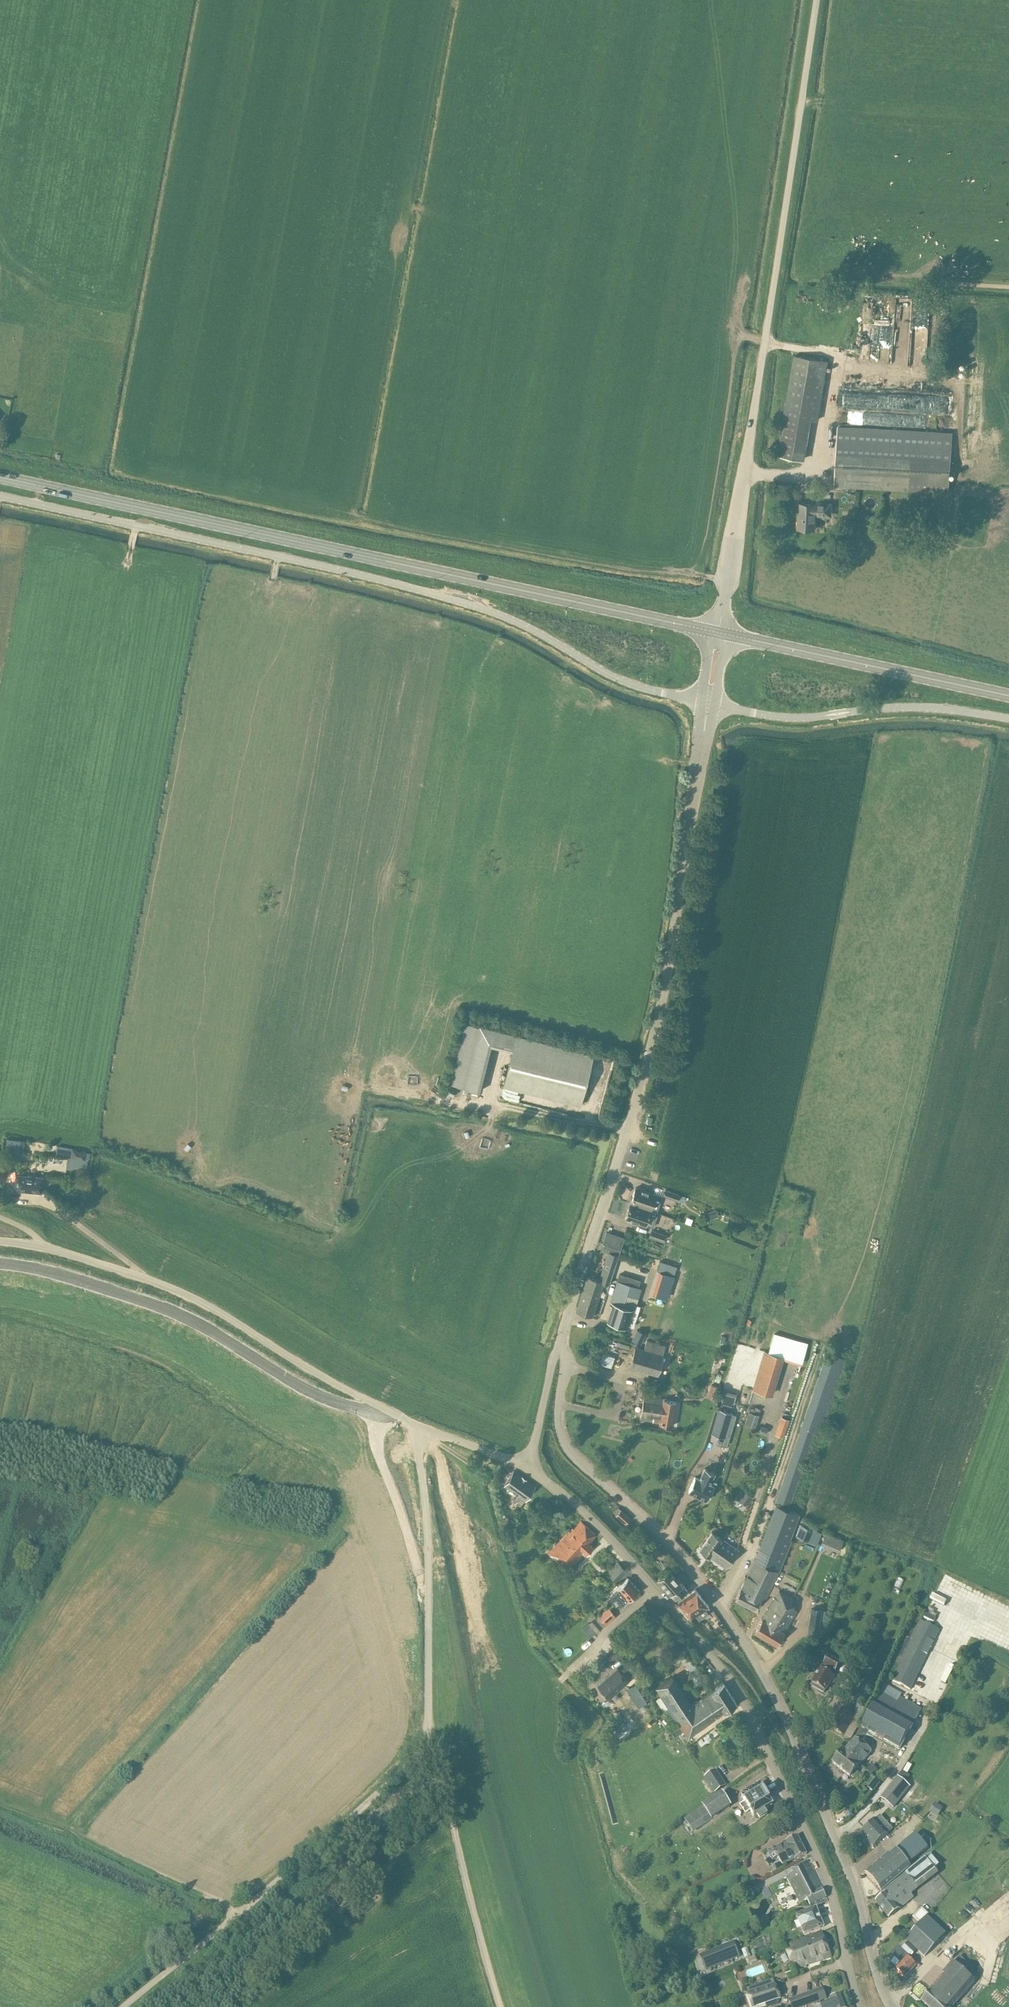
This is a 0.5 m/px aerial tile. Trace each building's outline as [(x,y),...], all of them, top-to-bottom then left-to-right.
[(914,311),(929,312),(930,301),(915,300),(914,311)] [(794,355),(779,439),(777,455),(805,460),(812,419),(818,421),(828,361),(794,355)] [(844,405),(866,406),(866,391),(845,390),(844,405)] [(838,425),(837,441),(834,487),(949,493),(952,448),(953,432),(838,425)] [(815,529),(815,516),(832,516),(833,502),(819,502),(819,504),(810,504),(810,505),(800,504),(799,518),(798,518),(798,528),(815,529)] [(581,1104),(593,1056),(516,1036),(503,1085),(581,1104)] [(7,1140),(5,1158),(18,1159),(20,1141),(7,1140)] [(71,1157),(85,1160),(87,1151),(85,1151),(86,1147),(74,1145),(74,1149),(72,1148),(71,1157)] [(41,1192),(43,1177),(16,1174),(15,1190),(41,1192)] [(636,1188),(631,1203),(651,1210),(656,1194),(636,1188)] [(676,1200),(679,1193),(665,1189),(663,1196),(676,1200)] [(625,1218),(646,1225),(651,1210),(631,1203),(625,1218)] [(709,1220),(719,1215),(715,1208),(705,1212),(709,1220)] [(651,1229),(649,1236),(663,1241),(666,1234),(651,1229)] [(608,1290),(609,1284),(618,1255),(607,1251),(598,1280),(587,1277),(577,1310),(593,1315),(601,1288),(608,1290)] [(674,1265),(660,1261),(658,1270),(670,1274),(674,1265)] [(639,1287),(628,1283),(631,1274),(619,1270),(617,1280),(618,1280),(611,1302),(614,1303),(608,1321),(627,1326),(632,1311),(634,1311),(634,1310),(635,1310),(639,1295),(636,1294),(639,1287)] [(633,1341),(640,1344),(645,1333),(638,1329),(633,1341)] [(664,1355),(663,1355),(666,1345),(647,1339),(644,1349),(635,1346),(629,1367),(658,1376),(664,1355)] [(784,1356),(764,1350),(752,1389),(772,1395),(784,1356)] [(711,1385),(708,1397),(715,1399),(718,1387),(711,1385)] [(736,1393),(724,1390),(721,1399),(733,1403),(736,1393)] [(676,1402),(663,1399),(663,1398),(645,1394),(640,1419),(660,1422),(660,1424),(672,1426),(676,1402)] [(731,1414),(732,1412),(718,1408),(711,1433),(724,1437),(731,1414)] [(748,1411),(745,1423),(755,1426),(758,1413),(748,1411)] [(731,1414),(724,1437),(729,1438),(736,1415),(731,1414)] [(775,1433),(784,1435),(789,1417),(780,1414),(775,1433)] [(713,1486),(709,1484),(714,1473),(705,1468),(699,1479),(695,1477),(688,1490),(707,1499),(713,1486)] [(520,1506),(526,1498),(535,1485),(514,1470),(505,1482),(517,1491),(510,1499),(520,1506)] [(743,1489),(732,1503),(743,1511),(754,1497),(743,1489)] [(621,1509),(620,1510),(618,1507),(613,1512),(625,1523),(630,1517),(621,1509)] [(581,1521),(567,1534),(547,1552),(559,1564),(564,1558),(567,1561),(569,1558),(576,1564),(587,1552),(592,1546),(588,1542),(595,1534),(581,1521)] [(800,1525),(796,1536),(816,1544),(821,1533),(800,1525)] [(700,1550),(710,1556),(709,1557),(726,1568),(738,1549),(722,1537),(722,1538),(712,1532),(700,1550)] [(838,1551),(843,1539),(825,1532),(820,1544),(838,1551)] [(756,1609),(759,1602),(763,1604),(779,1572),(754,1560),(739,1588),(740,1589),(736,1598),(756,1609)] [(628,1572),(617,1562),(607,1572),(617,1583),(628,1572)] [(687,1591),(670,1570),(658,1580),(675,1600),(687,1591)] [(628,1578),(617,1588),(611,1592),(622,1605),(628,1600),(639,1590),(628,1578)] [(696,1589),(678,1604),(690,1618),(708,1604),(696,1589)] [(781,1617),(776,1614),(783,1603),(788,1606),(792,1600),(793,1598),(779,1589),(761,1617),(762,1618),(755,1631),(769,1639),(779,1621),(778,1620),(781,1617)] [(788,1606),(783,1603),(776,1614),(781,1617),(778,1620),(779,1621),(769,1639),(777,1644),(784,1631),(798,1611),(793,1605),(795,1602),(792,1600),(788,1606)] [(598,1615),(606,1624),(615,1616),(608,1607),(598,1615)] [(808,1626),(819,1628),(821,1609),(811,1607),(808,1626)] [(588,1622),(596,1632),(603,1627),(596,1618),(597,1617),(596,1616),(588,1622)] [(940,1630),(920,1621),(911,1639),(913,1640),(893,1681),(911,1690),(940,1630)] [(693,1672),(698,1668),(685,1654),(680,1658),(693,1672)] [(629,1661),(634,1668),(642,1663),(636,1656),(629,1661)] [(829,1656),(825,1663),(814,1683),(819,1686),(818,1688),(825,1691),(833,1677),(828,1674),(831,1669),(835,1672),(841,1663),(829,1656)] [(608,1695),(610,1697),(629,1680),(618,1668),(610,1675),(606,1679),(605,1679),(599,1685),(604,1690),(604,1693),(606,1695),(608,1695)] [(857,1673),(850,1669),(844,1680),(851,1684),(857,1673)] [(689,1737),(725,1712),(725,1711),(737,1703),(724,1683),(711,1691),(692,1704),(674,1676),(656,1687),(674,1716),(689,1737)] [(633,1684),(628,1687),(635,1702),(639,1707),(650,1698),(637,1681),(634,1684),(633,1684)] [(874,1706),(863,1726),(862,1728),(867,1732),(869,1733),(877,1737),(884,1742),(899,1750),(912,1727),(922,1709),(900,1697),(895,1705),(879,1696),(874,1706)] [(844,1736),(856,1717),(856,1716),(843,1709),(831,1729),(844,1736)] [(863,1742),(869,1733),(867,1732),(862,1728),(861,1728),(855,1738),(844,1752),(860,1765),(872,1751),(863,1742)] [(860,1765),(844,1752),(843,1751),(833,1763),(851,1777),(860,1765)] [(712,1788),(716,1793),(726,1786),(722,1781),(716,1771),(705,1778),(712,1788)] [(909,1787),(897,1778),(881,1798),(893,1808),(909,1787)] [(868,1788),(873,1792),(880,1783),(875,1780),(868,1788)] [(769,1814),(766,1810),(774,1805),(761,1784),(742,1796),(755,1817),(757,1815),(760,1820),(769,1814)] [(722,1792),(684,1819),(693,1832),(732,1806),(722,1792)] [(943,1809),(935,1804),(932,1809),(939,1814),(943,1809)] [(889,1834),(876,1820),(861,1833),(874,1847),(889,1834)] [(910,1867),(909,1865),(929,1849),(916,1833),(897,1851),(890,1856),(888,1854),(866,1873),(882,1891),(910,1867)] [(787,1844),(795,1858),(796,1860),(807,1854),(798,1838),(787,1844)] [(782,1866),(784,1864),(795,1858),(787,1844),(777,1849),(776,1847),(767,1852),(768,1853),(763,1855),(768,1865),(778,1860),(782,1866)] [(913,1897),(911,1895),(918,1890),(916,1887),(936,1871),(934,1869),(939,1865),(930,1853),(899,1879),(885,1890),(887,1893),(876,1902),(889,1918),(900,1909),(899,1908),(913,1897)] [(826,1898),(822,1889),(823,1888),(812,1866),(787,1879),(798,1900),(800,1903),(808,1900),(810,1906),(826,1898)] [(939,1925),(950,1937),(975,1915),(963,1902),(939,1925)] [(824,1927),(817,1909),(797,1916),(805,1935),(824,1927)] [(946,1934),(928,1916),(906,1939),(925,1957),(946,1934)] [(799,1970),(832,1956),(821,1932),(789,1945),(799,1970)] [(905,1939),(899,1945),(912,1957),(917,1951),(905,1939)] [(739,1945),(703,1958),(707,1969),(744,1956),(739,1945)] [(890,1954),(900,1964),(896,1968),(905,1977),(916,1965),(918,1963),(912,1957),(899,1945),(890,1954)] [(954,1963),(943,1975),(946,1977),(932,1992),(931,1991),(922,2002),(928,2006),(954,2006),(976,1982),(973,1980),(979,1973),(960,1956),(954,1963)] [(748,1995),(752,2006),(757,2006),(781,1998),(776,1984),(748,1995)] [(790,2000),(792,2006),(802,2006),(826,1998),(822,1988),(815,1991),(801,1997),(790,2000)] [(820,2003),(816,2005),(816,2006),(846,2006),(842,1995),(820,2003)]
